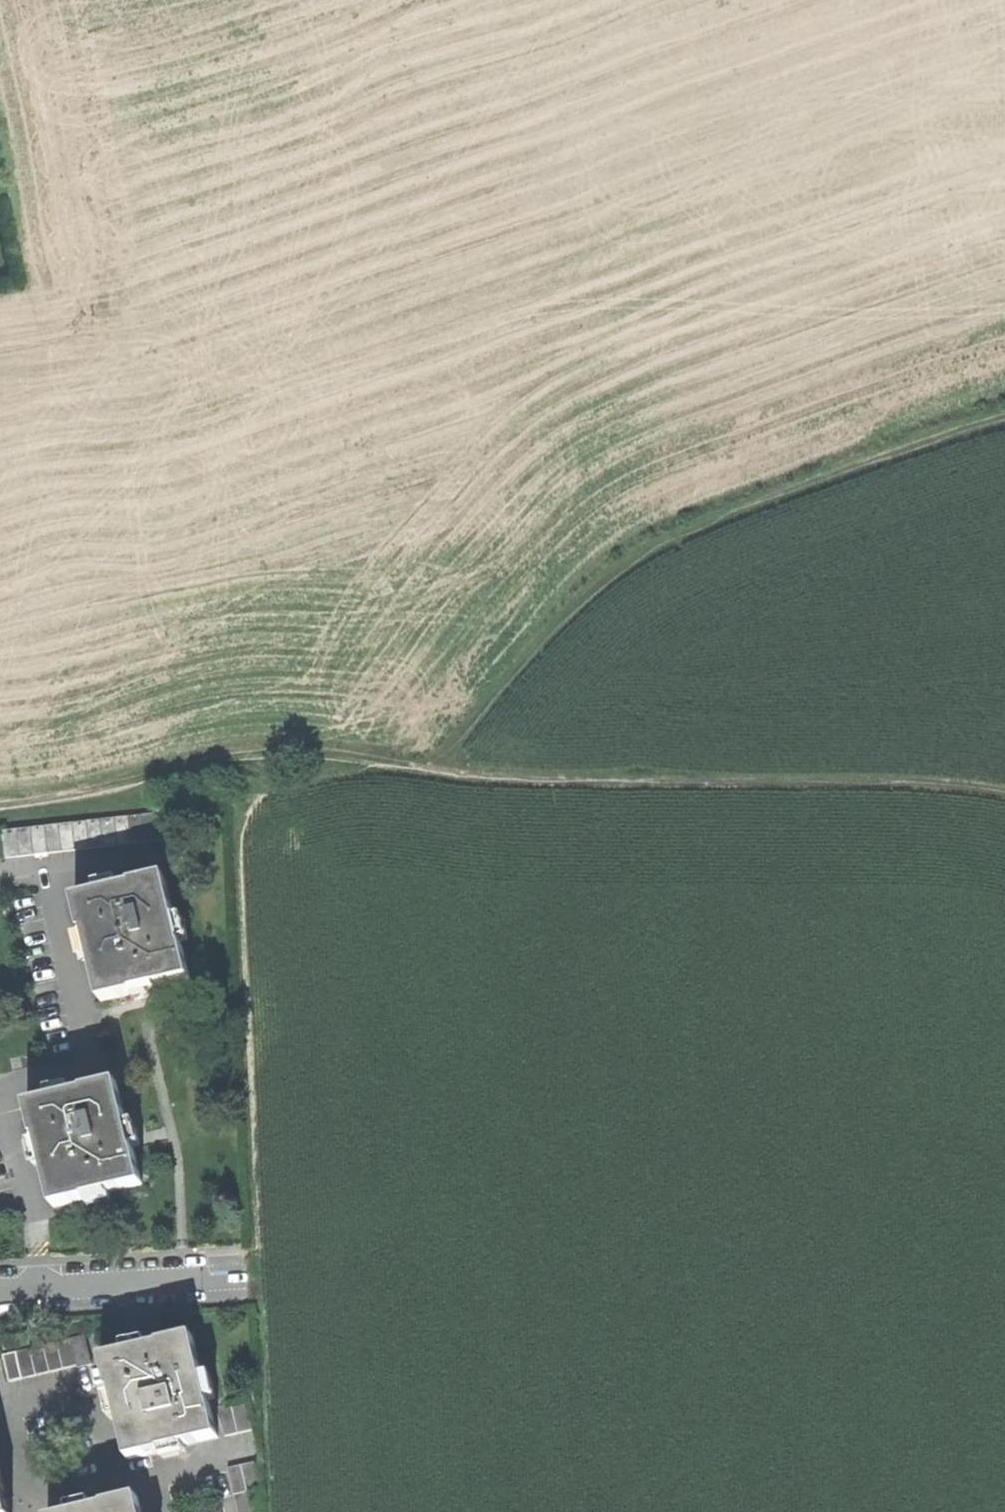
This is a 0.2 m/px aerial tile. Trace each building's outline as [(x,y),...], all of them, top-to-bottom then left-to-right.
[(4,831),(7,858),(174,838),(171,811),(4,831)] [(92,959),(102,1002),(134,994),(134,992),(191,979),(183,946),(182,947),(166,877),(134,885),(134,886),(75,900),(83,933),(86,932),(92,959)] [(45,1165),(55,1207),(87,1199),(87,1198),(143,1185),(119,1083),(86,1091),(87,1092),(28,1106),(36,1138),(38,1138),(45,1165)] [(86,1336),(71,1340),(78,1366),(78,1368),(93,1364),(86,1336)] [(113,1391),(130,1461),(162,1453),(161,1452),(217,1438),(192,1336),(160,1344),(160,1346),(142,1350),(103,1360),(111,1392),(113,1391)] [(3,1356),(10,1382),(78,1366),(71,1340),(3,1356)] [(218,1410),(225,1437),(252,1430),(246,1404),(218,1410)] [(228,1469),(234,1496),(248,1492),(261,1489),(255,1462),(228,1469)] [(0,1467),(0,1511),(11,1511),(0,1467)] [(234,1496),(238,1511),(252,1511),(248,1492),(234,1496)] [(138,1498),(106,1506),(106,1508),(90,1511),(142,1511),(138,1498)]
